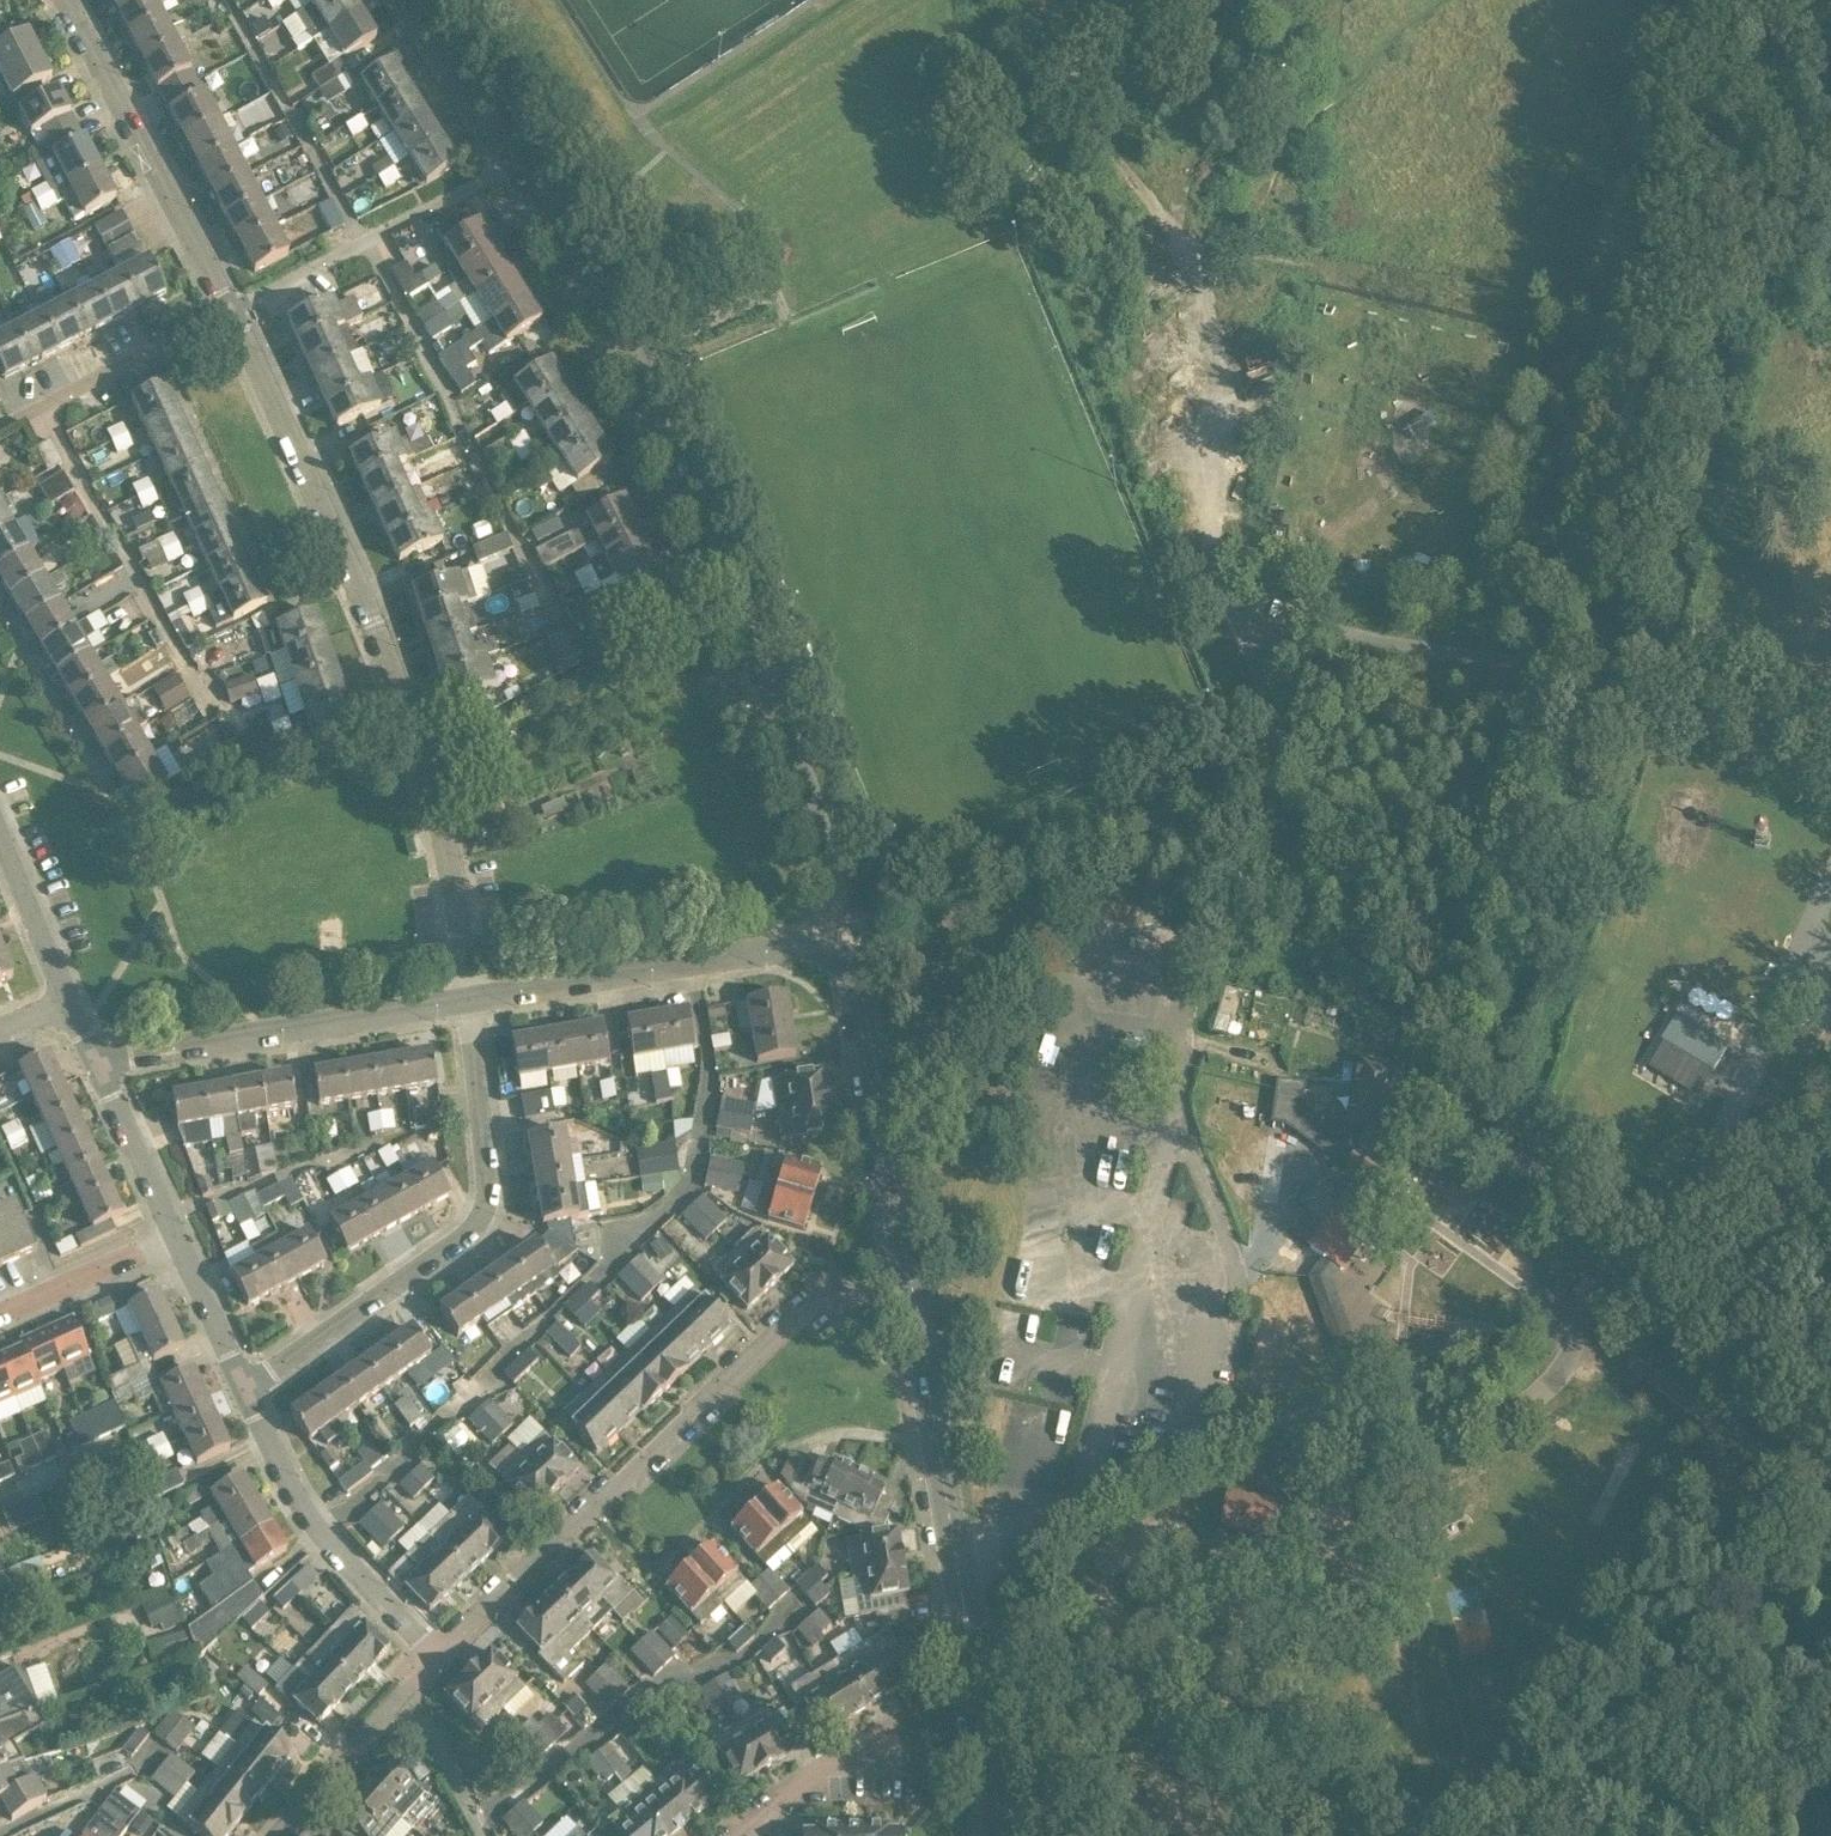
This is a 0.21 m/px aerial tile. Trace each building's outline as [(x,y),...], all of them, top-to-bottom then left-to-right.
[(135,0),(109,0),(110,2),(111,1),(116,10),(135,0)] [(163,20),(152,0),(135,0),(116,10),(121,20),(120,21),(129,38),(163,20)] [(285,0),(265,0),(265,1),(272,12),(287,2),(285,0)] [(358,15),(352,6),(354,5),(350,0),(325,0),(311,9),(310,8),(296,17),(305,32),(291,42),(298,53),(328,34),(358,15)] [(325,0),(305,0),(310,8),(311,9),(325,0)] [(358,15),(328,34),(334,44),(344,60),(376,40),(365,23),(363,24),(358,15)] [(274,31),(267,17),(250,27),(258,40),(274,31)] [(144,63),(176,46),(192,37),(185,23),(169,32),(163,20),(129,38),(138,55),(139,54),(144,63)] [(39,58),(27,35),(15,42),(8,29),(0,33),(0,79),(39,58)] [(163,103),(197,85),(176,46),(144,63),(149,73),(148,74),(163,103)] [(0,79),(0,81),(17,114),(46,99),(40,87),(51,81),(39,58),(0,79)] [(318,91),(335,81),(345,75),(336,62),(310,78),(318,91)] [(376,110),(406,91),(401,83),(402,82),(391,64),(360,84),(376,110)] [(345,75),(335,81),(344,95),(353,89),(345,75)] [(185,141),(218,124),(197,85),(163,103),(179,133),(180,132),(185,141)] [(393,136),(424,116),(413,99),(412,100),(406,91),(376,110),(393,136)] [(48,143),(76,128),(57,93),(46,99),(17,114),(29,136),(41,130),(48,142),(48,143)] [(409,162),(439,143),(433,134),(435,133),(424,116),(393,136),(409,162)] [(360,119),(345,127),(352,138),(367,130),(360,119)] [(198,168),(232,150),(218,124),(185,141),(191,151),(189,152),(198,168)] [(60,192),(99,171),(76,128),(48,143),(48,142),(32,151),(38,163),(36,164),(46,185),(29,193),(30,194),(34,203),(35,205),(52,196),(60,192)] [(292,139),(286,128),(274,134),(280,146),(292,139)] [(439,143),(409,162),(425,187),(456,168),(445,150),(444,151),(439,143)] [(213,194),(245,177),(232,150),(198,168),(207,185),(208,185),(213,194)] [(378,181),(394,171),(386,159),(370,169),(378,181)] [(99,171),(60,192),(52,196),(57,206),(63,203),(71,217),(74,223),(115,201),(99,171)] [(394,171),(378,181),(385,191),(400,181),(394,171)] [(226,222),(260,204),(245,177),(213,194),(218,203),(217,204),(226,222)] [(52,196),(35,205),(36,206),(40,214),(57,206),(52,196)] [(344,229),(330,203),(318,210),(331,235),(344,229)] [(242,247),(274,231),(260,204),(226,222),(235,238),(236,237),(242,247)] [(447,275),(487,250),(492,247),(470,213),(436,234),(443,246),(434,252),(447,275)] [(120,275),(138,310),(147,306),(148,308),(165,298),(122,214),(95,228),(119,276),(120,275)] [(274,231),(242,247),(246,256),(245,257),(254,275),(288,257),(274,231)] [(69,242),(49,253),(58,270),(78,259),(69,242)] [(474,297),(504,278),(487,250),(447,275),(454,286),(448,289),(452,295),(437,305),(436,304),(415,316),(423,329),(459,306),(474,297)] [(406,301),(440,279),(433,268),(413,280),(406,266),(391,273),(406,301)] [(129,315),(138,310),(120,275),(119,276),(93,289),(112,326),(130,317),(129,315)] [(476,334),(491,324),(521,305),(504,278),(474,297),(459,306),(465,317),(476,334)] [(94,335),(112,326),(93,289),(66,303),(84,338),(94,333),(94,335)] [(300,349),(334,333),(334,332),(361,320),(353,301),(334,310),(331,302),(287,322),(300,349)] [(521,305),(491,324),(476,334),(461,343),(461,344),(448,352),(437,359),(451,381),(476,365),(469,353),(481,346),(488,357),(540,324),(527,302),(521,305)] [(74,343),(84,338),(66,303),(39,317),(58,353),(75,345),(74,343)] [(459,306),(423,329),(432,342),(452,330),(453,329),(451,326),(465,317),(459,306)] [(41,362),(58,353),(39,317),(12,331),(30,365),(40,360),(41,362)] [(30,365),(12,331),(0,337),(0,373),(4,381),(22,372),(21,370),(30,365)] [(312,375),(346,360),(334,333),(300,349),(312,375)] [(442,342),(431,349),(437,359),(448,352),(442,342)] [(358,386),(358,384),(346,360),(312,375),(324,402),(358,386)] [(549,364),(512,387),(528,412),(559,392),(557,389),(563,386),(549,364)] [(358,386),(324,402),(337,429),(381,408),(379,401),(369,379),(358,384),(358,386)] [(144,429),(175,415),(171,406),(173,405),(164,386),(131,402),(144,429)] [(544,437),(575,417),(559,392),(528,412),(544,437)] [(512,417),(505,405),(489,416),(497,426),(512,417)] [(156,457),(190,441),(182,424),(180,424),(175,415),(144,429),(156,457)] [(559,461),(590,442),(575,417),(544,437),(559,461)] [(111,444),(127,437),(121,425),(106,432),(111,444)] [(492,468),(514,454),(529,444),(522,433),(507,443),(506,440),(483,454),(492,468)] [(29,444),(16,435),(9,445),(22,454),(29,444)] [(407,463),(434,450),(428,438),(408,447),(405,441),(398,444),(394,436),(350,457),(362,483),(397,467),(397,468),(407,463)] [(127,437),(111,444),(116,455),(132,448),(127,437)] [(169,484),(201,470),(197,461),(198,460),(190,441),(156,457),(169,484)] [(590,442),(559,461),(575,486),(611,463),(598,441),(592,444),(590,442)] [(50,443),(38,449),(35,451),(46,474),(61,466),(50,443)] [(529,444),(514,454),(521,464),(536,454),(529,444)] [(434,450),(407,463),(413,475),(440,463),(434,450)] [(374,510),(409,494),(397,468),(397,467),(362,483),(374,510)] [(182,512),(215,497),(207,478),(205,479),(201,470),(169,484),(182,512)] [(554,484),(547,473),(532,482),(539,493),(554,484)] [(50,508),(73,493),(62,474),(38,489),(50,508)] [(136,499),(152,492),(147,480),(131,487),(136,499)] [(152,492),(136,499),(142,511),(158,503),(152,492)] [(386,537),(421,521),(409,494),(374,510),(386,537)] [(195,539),(226,525),(222,515),(224,515),(215,497),(182,512),(195,539)] [(434,515),(441,512),(436,501),(426,506),(431,516),(434,515)] [(596,543),(628,527),(634,524),(622,501),(584,520),(588,527),(572,535),(572,534),(534,553),(543,570),(596,542),(596,543)] [(13,528),(6,516),(0,507),(0,536),(13,528)] [(421,521),(386,537),(399,564),(443,543),(441,539),(445,538),(434,515),(421,521)] [(19,527),(30,553),(42,549),(31,522),(19,527)] [(207,567),(241,552),(232,533),(230,534),(226,525),(195,539),(207,567)] [(546,525),(531,533),(537,544),(552,536),(546,525)] [(611,572),(643,556),(628,527),(596,543),(611,572)] [(29,554),(13,528),(0,536),(0,571),(29,554)] [(163,554),(178,547),(172,534),(156,541),(163,554)] [(504,539),(472,551),(477,565),(512,552),(506,537),(504,538),(504,539)] [(138,553),(143,563),(146,562),(162,555),(158,544),(138,553)] [(163,554),(163,555),(167,565),(183,557),(178,547),(163,554)] [(220,595),(252,580),(247,570),(249,569),(241,552),(207,567),(220,593),(220,595)] [(44,580),(43,578),(35,566),(29,554),(0,571),(0,581),(2,583),(0,584),(10,601),(44,580)] [(626,601),(658,585),(643,556),(611,572),(625,600),(626,601)] [(579,588),(595,580),(590,568),(573,576),(579,588)] [(502,575),(507,591),(510,590),(523,586),(518,570),(502,575)] [(421,620),(457,608),(457,607),(477,600),(468,574),(439,583),(438,578),(429,581),(431,586),(412,592),(421,620)] [(27,625),(59,606),(51,593),(44,580),(10,601),(20,617),(21,616),(27,625)] [(220,593),(219,594),(232,622),(266,607),(257,588),(256,589),(252,580),(220,595),(220,593)] [(595,580),(579,588),(585,598),(601,590),(595,580)] [(626,601),(625,600),(594,616),(600,628),(621,617),(627,628),(636,622),(637,624),(675,605),(664,582),(658,585),(626,601)] [(510,590),(515,603),(531,597),(525,585),(523,586),(510,590)] [(188,609),(203,602),(198,592),(183,598),(188,609)] [(207,613),(203,602),(188,609),(193,619),(207,613)] [(74,632),(74,631),(66,618),(59,606),(27,625),(33,635),(31,636),(41,652),(74,632)] [(430,648),(466,636),(457,608),(421,620),(430,648)] [(58,677),(90,657),(90,656),(103,648),(97,637),(107,631),(98,616),(74,631),(74,632),(41,652),(51,669),(52,668),(58,677)] [(283,657),(319,645),(318,642),(324,640),(316,616),(269,631),(262,616),(251,621),(257,636),(260,635),(267,656),(281,652),(283,657)] [(186,652),(188,651),(196,646),(180,620),(171,625),(186,652)] [(140,629),(154,653),(167,646),(152,622),(140,629)] [(576,629),(575,629),(564,635),(578,663),(590,657),(576,629)] [(439,675),(487,660),(486,658),(497,655),(497,653),(493,640),(482,644),(470,647),(466,636),(430,648),(439,675)] [(292,685),(328,673),(319,645),(283,657),(292,685)] [(72,704),(106,683),(90,657),(58,677),(63,686),(62,687),(72,704)] [(487,660),(439,675),(449,703),(496,688),(487,660)] [(301,713),(337,701),(328,673),(292,685),(301,713)] [(182,675),(157,688),(169,712),(194,699),(182,675)] [(258,696),(251,676),(222,686),(229,706),(258,696)] [(260,695),(276,689),(272,678),(256,683),(260,695)] [(125,707),(124,706),(116,693),(113,695),(106,683),(72,704),(82,720),(83,719),(89,728),(125,707)] [(276,689),(260,695),(264,707),(280,701),(276,689)] [(337,701),(301,713),(311,740),(353,726),(344,702),(338,704),(337,701)] [(103,755),(136,735),(135,734),(146,728),(130,702),(124,706),(125,707),(89,728),(94,737),(92,738),(103,755)] [(172,718),(159,726),(167,738),(179,731),(172,718)] [(287,720),(270,726),(274,738),(291,732),(287,720)] [(119,779),(151,760),(136,735),(103,755),(112,771),(114,770),(119,779)] [(503,743),(489,748),(493,758),(506,752),(503,743)] [(166,752),(151,760),(119,779),(125,788),(123,789),(134,807),(181,778),(166,752)] [(0,953),(0,984),(12,980),(1,952),(0,953)] [(752,1034),(790,1028),(785,997),(747,1003),(752,1034)] [(725,1019),(723,1008),(706,1010),(708,1022),(725,1019)] [(656,1018),(663,1059),(694,1054),(687,1013),(656,1018)] [(633,1064),(663,1059),(656,1018),(626,1023),(633,1064)] [(1677,1018),(1662,1044),(1714,1075),(1729,1049),(1677,1018)] [(573,1032),(579,1070),(608,1065),(602,1027),(573,1032)] [(790,1028),(752,1034),(757,1065),(795,1058),(790,1028)] [(549,1075),(579,1070),(573,1032),(543,1037),(549,1075)] [(517,1080),(549,1075),(543,1037),(511,1042),(517,1080)] [(730,1050),(728,1038),(711,1041),(713,1053),(730,1050)] [(401,1060),(407,1094),(421,1091),(421,1090),(436,1087),(431,1055),(401,1060)] [(31,1097),(60,1084),(48,1057),(18,1070),(31,1097)] [(377,1098),(404,1094),(407,1094),(401,1060),(372,1065),(377,1098)] [(348,1103),(377,1098),(372,1065),(342,1070),(348,1103)] [(1383,1068),(1380,1069),(1362,1065),(1349,1125),(1353,1126),(1373,1130),(1385,1133),(1398,1073),(1383,1070),(1383,1068)] [(318,1108),(348,1103),(342,1070),(313,1075),(318,1108)] [(668,1091),(669,1091),(681,1089),(677,1072),(665,1074),(668,1091)] [(775,1113),(827,1105),(822,1073),(771,1082),(775,1113)] [(671,1102),(669,1091),(668,1091),(665,1074),(653,1076),(658,1104),(671,1102)] [(260,1084),(265,1117),(295,1113),(289,1079),(260,1084)] [(44,1124),(73,1111),(60,1084),(31,1097),(44,1124)] [(252,1118),(265,1117),(260,1084),(232,1088),(237,1121),(236,1121),(239,1138),(255,1136),(252,1118)] [(613,1102),(611,1084),(599,1085),(601,1103),(613,1102)] [(242,1155),(239,1138),(236,1121),(237,1121),(232,1088),(203,1093),(208,1125),(222,1123),(228,1157),(242,1155)] [(553,1094),(555,1110),(567,1107),(564,1092),(553,1094)] [(177,1131),(208,1125),(203,1093),(171,1099),(177,1131)] [(553,1110),(555,1110),(553,1094),(520,1100),(524,1122),(554,1117),(553,1110)] [(718,1116),(752,1123),(755,1109),(721,1102),(718,1116)] [(827,1105),(775,1113),(780,1142),(793,1140),(794,1142),(832,1136),(827,1105)] [(56,1151),(85,1137),(73,1111),(44,1124),(56,1151)] [(379,1115),(382,1131),(395,1129),(392,1113),(379,1115)] [(440,1113),(425,1116),(424,1116),(426,1129),(428,1140),(443,1137),(444,1137),(440,1114),(440,1113)] [(368,1134),(382,1131),(379,1115),(366,1117),(368,1134)] [(750,1137),(752,1123),(718,1116),(716,1130),(717,1131),(731,1133),(750,1137)] [(6,1142),(22,1134),(17,1123),(1,1130),(6,1142)] [(333,1123),(322,1125),(325,1143),(336,1141),(333,1123)] [(1326,1262),(1311,1280),(1332,1284),(1384,1213),(1387,1215),(1410,1183),(1402,1176),(1403,1175),(1388,1164),(1387,1166),(1368,1152),(1373,1130),(1353,1126),(1348,1150),(1337,1165),(1339,1167),(1320,1194),(1314,1189),(1301,1207),(1328,1226),(1311,1251),(1326,1262)] [(715,1138),(730,1141),(731,1133),(717,1131),(715,1138)] [(22,1134),(6,1142),(11,1153),(27,1146),(22,1134)] [(532,1170),(570,1164),(565,1135),(527,1141),(532,1170)] [(68,1178),(97,1164),(85,1137),(56,1151),(68,1178)] [(674,1146),(650,1149),(636,1151),(639,1180),(678,1175),(674,1146)] [(390,1151),(394,1158),(400,1155),(396,1147),(390,1151)] [(388,1149),(377,1155),(386,1170),(397,1164),(388,1149)] [(232,1179),(246,1177),(242,1155),(228,1157),(232,1179)] [(763,1188),(812,1203),(821,1173),(772,1158),(763,1188)] [(278,1174),(278,1172),(275,1159),(257,1163),(260,1178),(265,1177),(278,1174)] [(707,1175),(740,1181),(743,1167),(710,1161),(707,1175)] [(80,1205),(109,1191),(97,1164),(68,1178),(80,1205)] [(405,1178),(424,1212),(449,1198),(431,1164),(405,1178)] [(537,1199),(574,1192),(570,1164),(532,1170),(537,1199)] [(337,1176),(345,1191),(357,1185),(349,1170),(337,1176)] [(30,1195),(47,1187),(41,1175),(25,1182),(30,1195)] [(737,1195),(740,1181),(707,1175),(704,1189),(737,1195)] [(334,1197),(345,1191),(337,1176),(326,1182),(334,1197)] [(398,1226),(424,1212),(405,1178),(379,1192),(398,1226)] [(646,1195),(664,1193),(662,1178),(644,1180),(646,1195)] [(208,1179),(196,1183),(202,1199),(214,1195),(208,1179)] [(47,1187),(30,1195),(35,1205),(52,1198),(47,1187)] [(257,1197),(263,1210),(284,1199),(290,1210),(302,1203),(294,1188),(281,1195),(277,1187),(257,1197)] [(812,1203),(763,1188),(755,1214),(767,1218),(766,1222),(803,1233),(812,1203)] [(109,1191),(80,1205),(91,1230),(75,1237),(80,1250),(115,1234),(110,1223),(122,1218),(109,1191)] [(574,1192),(537,1199),(542,1228),(575,1222),(588,1220),(585,1200),(583,1191),(574,1192)] [(372,1240),(398,1226),(379,1192),(353,1206),(372,1240)] [(251,1223),(256,1221),(243,1198),(228,1205),(241,1230),(239,1230),(247,1245),(259,1239),(251,1223)] [(692,1208),(715,1232),(726,1222),(702,1198),(692,1208)] [(205,1208),(211,1224),(223,1220),(217,1204),(205,1208)] [(233,1216),(228,1205),(217,1204),(223,1220),(233,1216)] [(0,1211),(0,1266),(1,1268),(36,1253),(15,1205),(0,1211)] [(346,1254),(372,1240),(353,1206),(328,1220),(345,1251),(346,1254)] [(705,1242),(715,1232),(692,1208),(681,1218),(705,1242)] [(733,1252),(769,1290),(792,1268),(756,1230),(733,1252)] [(281,1247),(299,1280),(325,1266),(307,1233),(282,1246),(281,1247)] [(281,1247),(282,1246),(276,1235),(251,1249),(257,1262),(256,1262),(273,1294),(299,1280),(281,1247)] [(513,1261),(537,1296),(560,1280),(554,1271),(574,1255),(569,1248),(549,1236),(536,1247),(535,1245),(513,1261)] [(649,1248),(660,1264),(672,1256),(661,1240),(649,1248)] [(55,1248),(60,1259),(75,1252),(71,1241),(55,1248)] [(746,1312),(769,1290),(733,1252),(710,1274),(746,1312)] [(628,1269),(651,1293),(661,1283),(638,1259),(628,1269)] [(513,1312),(537,1296),(513,1261),(489,1278),(513,1312)] [(247,1308),(273,1294),(256,1262),(230,1276),(247,1308)] [(640,1303),(651,1293),(628,1269),(617,1278),(640,1303)] [(487,1329),(513,1312),(489,1278),(463,1295),(483,1324),(483,1323),(487,1329)] [(589,1305),(599,1296),(589,1285),(564,1308),(574,1319),(589,1305)] [(672,1313),(707,1350),(729,1329),(694,1291),(672,1313)] [(128,1342),(170,1323),(158,1296),(124,1311),(117,1295),(84,1311),(91,1326),(116,1315),(128,1342)] [(458,1341),(483,1324),(463,1295),(438,1312),(458,1341)] [(598,1315),(589,1305),(574,1319),(583,1329),(598,1315)] [(684,1371),(685,1370),(707,1350),(672,1313),(649,1333),(684,1371)] [(46,1332),(63,1372),(88,1360),(71,1322),(74,1321),(73,1320),(46,1332)] [(150,1377),(150,1378),(154,1377),(148,1364),(152,1362),(152,1364),(182,1350),(170,1323),(128,1342),(139,1367),(125,1373),(107,1382),(113,1395),(150,1377)] [(557,1325),(556,1326),(546,1335),(569,1360),(579,1350),(557,1325)] [(387,1348),(406,1376),(407,1375),(430,1359),(411,1331),(387,1348)] [(41,1389),(38,1383),(63,1372),(46,1332),(18,1344),(21,1350),(39,1390),(41,1389)] [(684,1371),(649,1333),(627,1355),(664,1394),(687,1372),(685,1370),(684,1371)] [(382,1393),(406,1376),(387,1348),(363,1365),(382,1393)] [(14,1401),(39,1390),(21,1350),(0,1359),(0,1370),(14,1401)] [(537,1363),(527,1353),(503,1376),(513,1387),(537,1363)] [(641,1416),(664,1394),(627,1355),(605,1376),(640,1413),(639,1414),(641,1416)] [(357,1410),(382,1393),(363,1365),(338,1382),(357,1410)] [(14,1401),(0,1370),(0,1408),(14,1401)] [(171,1414),(204,1398),(192,1371),(155,1388),(150,1378),(150,1377),(113,1395),(118,1405),(134,1397),(137,1403),(152,1396),(162,1419),(171,1414)] [(618,1434),(639,1414),(640,1413),(605,1376),(583,1398),(618,1434)] [(335,1425),(357,1410),(338,1382),(314,1399),(333,1427),(335,1425)] [(183,1440),(217,1425),(204,1398),(171,1414),(183,1440)] [(595,1456),(618,1434),(583,1398),(560,1419),(595,1456)] [(342,1436),(335,1425),(333,1427),(314,1399),(289,1416),(308,1443),(318,1435),(327,1447),(342,1436)] [(420,1421),(404,1399),(393,1408),(409,1430),(420,1421)] [(478,1412),(502,1437),(512,1427),(489,1402),(478,1412)] [(81,1417),(92,1443),(125,1429),(114,1403),(81,1417)] [(491,1447),(502,1437),(478,1412),(468,1422),(491,1447)] [(72,1452),(92,1443),(81,1417),(69,1423),(74,1435),(66,1438),(72,1452)] [(217,1425),(183,1440),(195,1467),(229,1452),(217,1425)] [(31,1440),(42,1465),(66,1455),(60,1442),(51,1446),(45,1434),(31,1440)] [(519,1456),(555,1494),(578,1472),(542,1435),(519,1456)] [(151,1455),(168,1447),(162,1436),(146,1444),(151,1455)] [(20,1475),(42,1465),(31,1440),(18,1446),(23,1458),(15,1462),(20,1475)] [(361,1467),(369,1479),(372,1477),(369,1473),(383,1463),(369,1446),(357,1455),(364,1465),(361,1467)] [(168,1447),(151,1455),(157,1466),(173,1458),(168,1447)] [(329,1470),(339,1463),(330,1450),(320,1457),(329,1470)] [(532,1516),(555,1494),(519,1456),(496,1478),(532,1516)] [(833,1520),(854,1473),(835,1464),(834,1468),(820,1462),(816,1470),(803,1463),(789,1493),(801,1505),(833,1520)] [(14,1478),(9,1465),(0,1469),(0,1468),(0,1484),(14,1478)] [(346,1496),(369,1479),(361,1467),(338,1484),(346,1496)] [(409,1478),(422,1492),(433,1482),(420,1468),(409,1478)] [(177,1472),(148,1485),(155,1500),(183,1487),(177,1472)] [(854,1473),(833,1520),(862,1533),(883,1530),(894,1506),(881,1499),(885,1491),(871,1485),(873,1481),(854,1473)] [(184,1546),(256,1503),(241,1477),(210,1496),(217,1507),(201,1517),(203,1520),(169,1540),(175,1550),(183,1545),(184,1546)] [(412,1502),(422,1492),(409,1478),(399,1488),(412,1502)] [(753,1510),(787,1547),(810,1527),(776,1489),(753,1510)] [(1232,1536),(1239,1500),(1210,1495),(1203,1530),(1232,1536)] [(41,1497),(7,1510),(16,1532),(49,1519),(41,1497)] [(507,1497),(498,1506),(517,1526),(526,1517),(507,1497)] [(460,1534),(485,1561),(504,1543),(479,1516),(483,1513),(469,1499),(448,1519),(462,1533),(460,1534)] [(112,1522),(124,1508),(115,1500),(103,1513),(112,1522)] [(221,1558),(271,1528),(256,1503),(184,1546),(190,1557),(213,1543),(221,1557),(221,1558)] [(369,1516),(392,1540),(402,1530),(379,1506),(369,1516)] [(766,1566),(787,1547),(753,1510),(730,1531),(763,1568),(766,1566)] [(381,1550),(392,1540),(369,1516),(358,1526),(381,1550)] [(466,1578),(485,1561),(460,1534),(462,1533),(448,1519),(428,1537),(466,1578)] [(242,1620),(244,1618),(262,1601),(247,1577),(286,1554),(271,1528),(221,1558),(221,1557),(207,1566),(214,1578),(199,1587),(214,1613),(188,1630),(198,1663),(242,1620)] [(851,1573),(902,1564),(896,1533),(846,1542),(851,1573)] [(448,1596),(466,1578),(428,1537),(407,1557),(421,1571),(423,1570),(448,1596)] [(152,1553),(147,1538),(136,1542),(141,1557),(152,1553)] [(371,1545),(365,1551),(374,1561),(380,1555),(371,1545)] [(688,1568),(723,1606),(746,1586),(711,1547),(688,1568)] [(429,1614),(448,1596),(423,1570),(421,1571),(407,1557),(387,1576),(400,1591),(404,1588),(429,1614)] [(598,1600),(611,1614),(612,1613),(631,1594),(618,1580),(615,1583),(590,1557),(571,1575),(596,1601),(598,1600)] [(159,1558),(148,1563),(151,1570),(162,1566),(159,1558)] [(875,1615),(907,1610),(905,1596),(907,1596),(902,1564),(851,1573),(859,1618),(875,1615)] [(805,1598),(820,1585),(819,1584),(828,1576),(819,1566),(795,1587),(805,1598)] [(286,1588),(297,1599),(318,1579),(308,1568),(286,1588)] [(699,1628),(723,1606),(688,1568),(665,1589),(699,1628)] [(758,1581),(778,1603),(789,1593),(772,1574),(771,1576),(768,1573),(758,1581)] [(591,1633),(611,1614),(598,1600),(596,1601),(571,1575),(553,1593),(591,1633)] [(778,1603),(758,1581),(749,1589),(756,1597),(755,1599),(767,1613),(778,1603)] [(820,1585),(805,1598),(815,1609),(830,1596),(820,1585)] [(284,1611),(297,1599),(286,1588),(274,1600),(284,1611)] [(572,1651),(591,1633),(553,1593),(534,1611),(559,1637),(557,1638),(570,1652),(572,1651)] [(170,1595),(150,1604),(161,1627),(164,1634),(183,1625),(170,1595)] [(259,1604),(244,1618),(242,1620),(252,1630),(269,1614),(259,1604)] [(331,1632),(372,1671),(390,1652),(363,1627),(366,1624),(352,1610),(331,1632)] [(907,1610),(875,1615),(877,1630),(910,1624),(907,1610)] [(584,1664),(572,1651),(570,1652),(557,1638),(559,1637),(534,1611),(515,1629),(540,1655),(537,1658),(553,1675),(562,1685),(584,1664)] [(820,1636),(821,1635),(830,1627),(818,1612),(807,1622),(820,1636)] [(658,1638),(671,1653),(688,1637),(674,1622),(658,1638)] [(824,1639),(821,1635),(820,1636),(807,1622),(796,1631),(812,1649),(824,1639)] [(736,1655),(753,1639),(744,1629),(726,1645),(736,1655)] [(354,1690),(372,1671),(331,1632),(313,1651),(354,1690)] [(871,1665),(889,1696),(911,1682),(893,1651),(896,1649),(886,1632),(861,1647),(872,1664),(871,1665)] [(640,1644),(664,1669),(674,1659),(651,1634),(640,1644)] [(785,1652),(775,1642),(775,1641),(761,1654),(771,1665),(785,1652)] [(653,1679),(664,1669),(640,1644),(630,1654),(653,1679)] [(867,1709),(889,1696),(871,1665),(872,1664),(861,1647),(838,1662),(867,1709)] [(336,1708),(354,1690),(313,1651),(294,1671),(308,1685),(310,1684),(336,1708)] [(467,1675),(502,1712),(503,1711),(524,1690),(489,1654),(467,1675)] [(845,1723),(867,1709),(838,1662),(814,1677),(824,1693),(826,1692),(845,1723)] [(595,1677),(618,1702),(628,1692),(605,1667),(595,1677)] [(236,1680),(259,1698),(268,1686),(246,1668),(236,1680)] [(36,1713),(36,1712),(39,1711),(27,1678),(24,1671),(20,1669),(17,1669),(14,1670),(0,1679),(0,1726),(36,1713)] [(318,1727),(336,1708),(310,1684),(308,1685),(294,1671),(274,1692),(289,1706),(292,1702),(318,1727)] [(480,1733),(502,1712),(467,1675),(444,1697),(480,1733)] [(713,1684),(727,1708),(740,1700),(726,1676),(713,1684)] [(608,1712),(618,1702),(595,1677),(584,1687),(608,1712)] [(823,1736),(845,1723),(826,1692),(824,1693),(814,1677),(790,1692),(800,1708),(804,1706),(823,1736)] [(713,1716),(727,1708),(713,1684),(699,1692),(713,1716)] [(573,1695),(561,1706),(573,1719),(585,1708),(573,1695)] [(738,1726),(765,1771),(792,1755),(780,1734),(765,1710),(761,1713),(758,1709),(737,1723),(738,1725),(738,1726)] [(165,1745),(183,1721),(173,1712),(153,1736),(165,1745)] [(23,1761),(14,1746),(45,1727),(36,1713),(0,1726),(0,1773),(12,1766),(23,1761)] [(542,1725),(556,1742),(570,1731),(555,1714),(542,1725)] [(520,1731),(544,1756),(555,1746),(554,1745),(555,1744),(539,1727),(532,1720),(520,1731)] [(183,1721),(165,1745),(176,1754),(195,1730),(183,1721)] [(208,1728),(202,1723),(194,1733),(200,1738),(208,1728)] [(235,1748),(274,1780),(293,1756),(254,1724),(235,1748)] [(737,1787),(765,1771),(738,1726),(710,1742),(737,1787)] [(130,1741),(140,1749),(148,1738),(139,1730),(130,1741)] [(532,1767),(544,1756),(520,1731),(508,1742),(532,1767)] [(664,1765),(640,1735),(628,1745),(652,1775),(664,1765)] [(131,1760),(140,1749),(130,1741),(121,1753),(131,1760)] [(597,1755),(609,1769),(621,1785),(632,1777),(607,1747),(597,1755)] [(255,1804),(274,1780),(235,1748),(215,1772),(255,1804)] [(596,1779),(609,1769),(597,1755),(585,1765),(596,1779)] [(162,1768),(185,1787),(193,1776),(171,1758),(162,1768)] [(657,1782),(690,1823),(707,1810),(704,1806),(715,1797),(684,1760),(657,1782)] [(33,1781),(22,1764),(24,1763),(23,1761),(12,1766),(0,1773),(0,1801),(16,1790),(33,1781)] [(362,1789),(401,1823),(406,1817),(424,1797),(388,1765),(379,1776),(375,1773),(362,1789)] [(174,1800),(185,1787),(162,1768),(151,1782),(174,1800)] [(236,1828),(255,1804),(215,1772),(196,1796),(236,1828)] [(4,1810),(12,1823),(46,1802),(33,1781),(16,1790),(0,1801),(0,1813),(4,1810)] [(690,1823),(657,1782),(633,1801),(662,1835),(673,1835),(688,1823),(689,1824),(690,1823)] [(236,1828),(196,1796),(185,1787),(174,1800),(166,1810),(177,1820),(197,1835),(229,1835),(236,1828)] [(401,1823),(362,1789),(348,1805),(351,1807),(341,1818),(359,1834),(361,1835),(389,1835),(401,1823)] [(138,1814),(113,1795),(100,1812),(111,1821),(100,1835),(122,1835),(127,1830),(126,1830),(138,1814)] [(633,1801),(606,1823),(617,1835),(662,1835),(633,1801)] [(512,1813),(532,1834),(542,1825),(523,1804),(512,1813)] [(532,1834),(512,1813),(502,1823),(514,1835),(530,1835),(532,1834)] [(139,1835),(145,1835),(153,1825),(140,1816),(130,1829),(139,1835)]
